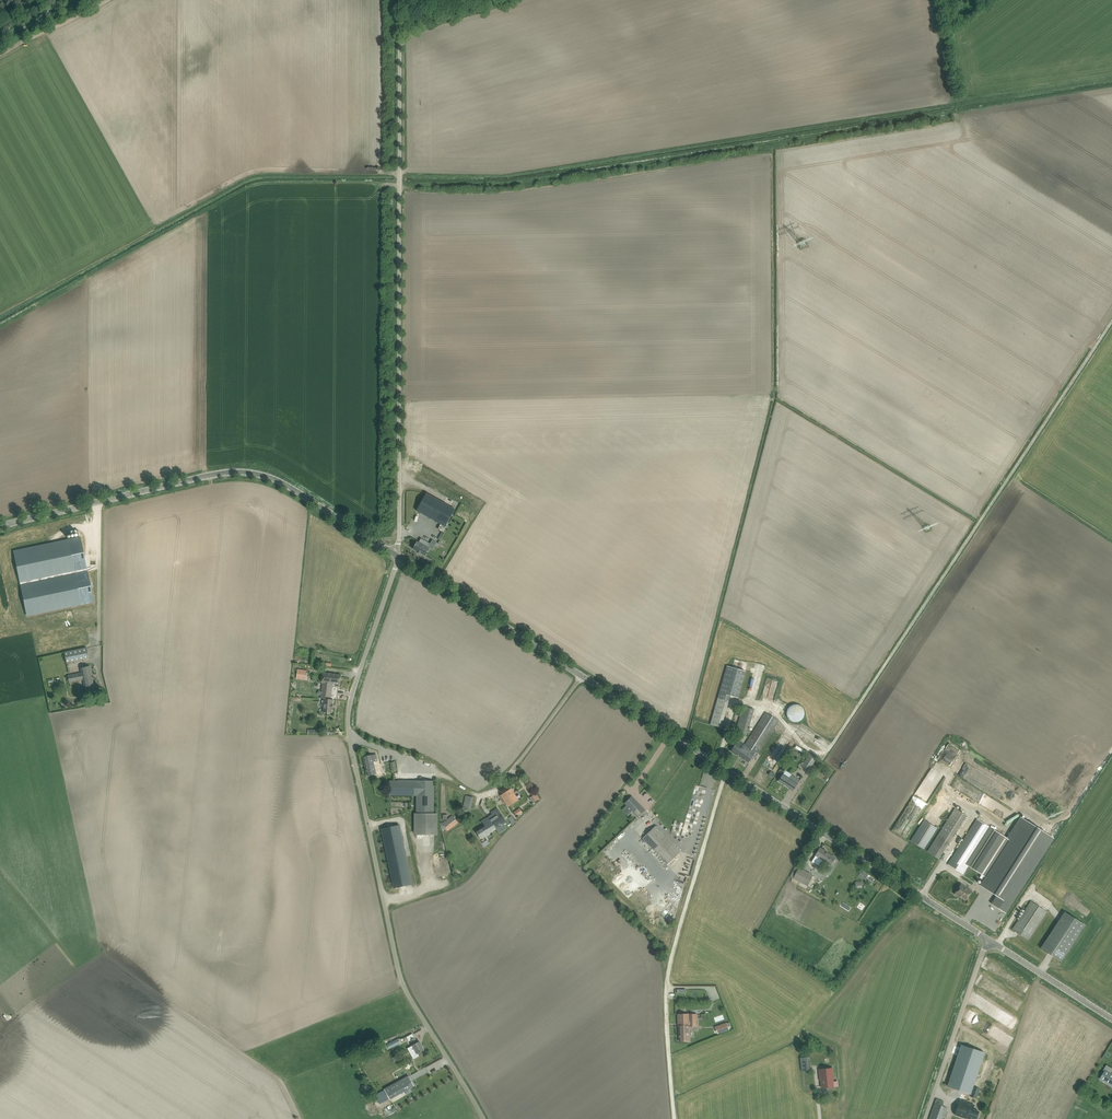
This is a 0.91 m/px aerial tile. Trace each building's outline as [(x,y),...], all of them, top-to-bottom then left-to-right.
[(417,510),(446,527),(456,509),(427,493),(417,510)] [(94,602),(80,537),(14,551),(28,616),(94,602)] [(428,548),(431,544),(421,539),(419,543),(417,542),(413,549),(417,551),(417,552),(421,554),(425,556),(429,549),(428,548)] [(64,653),(66,663),(89,658),(87,648),(64,653)] [(81,668),(82,673),(67,676),(69,683),(83,680),(86,693),(95,691),(90,666),(81,668)] [(727,666),(718,698),(710,724),(721,727),(729,701),(731,696),(738,698),(746,671),(727,666)] [(298,669),(297,679),(302,680),(302,675),(308,675),(308,670),(298,669)] [(321,698),(324,699),(323,712),(327,713),(332,713),(332,710),(333,710),(333,704),(333,703),(333,699),(331,699),(333,684),(340,685),(342,675),(323,672),(322,682),(323,682),(321,698)] [(736,733),(747,736),(752,718),(754,709),(743,705),(736,733)] [(803,721),(802,705),(787,705),(788,721),(803,721)] [(746,746),(740,756),(749,762),(755,752),(758,754),(770,735),(771,736),(773,734),(771,733),(779,720),(766,712),(745,745),(746,746)] [(731,751),(740,756),(746,746),(745,745),(743,744),(741,748),(736,744),(731,751)] [(375,768),(379,767),(376,754),(363,757),(367,776),(376,774),(375,768)] [(802,766),(809,770),(817,758),(810,754),(802,766)] [(778,781),(793,791),(796,786),(800,780),(792,775),(790,778),(783,774),(781,776),(778,781)] [(418,835),(439,835),(439,813),(434,813),(434,781),(417,781),(390,781),(390,795),(417,795),(417,833),(418,833),(418,835)] [(501,795),(509,807),(519,800),(511,789),(501,795)] [(536,793),(530,798),(533,803),(540,798),(536,793)] [(463,808),(464,808),(470,810),(473,797),(466,795),(463,808)] [(625,803),(638,817),(645,810),(641,806),(632,796),(625,803)] [(938,797),(910,840),(924,849),(952,806),(938,797)] [(520,808),(514,812),(517,816),(519,815),(520,816),(523,813),(522,813),(523,812),(520,808)] [(942,829),(953,836),(966,816),(955,808),(942,829)] [(499,810),(488,817),(496,829),(507,822),(499,810)] [(443,824),(448,830),(458,822),(453,816),(443,824)] [(496,829),(488,817),(482,821),(485,825),(476,831),(481,839),(496,829)] [(975,870),(981,874),(979,878),(982,880),(979,884),(997,896),(992,904),(1005,912),(1053,838),(1020,817),(1006,838),(1002,835),(999,833),(975,870)] [(977,819),(948,864),(963,874),(968,866),(992,829),(977,819)] [(382,829),(394,888),(412,884),(400,825),(382,829)] [(643,838),(667,864),(680,852),(656,826),(643,838)] [(992,829),(968,866),(975,870),(999,833),(992,829)] [(930,847),(928,851),(939,859),(941,855),(930,847)] [(815,855),(811,862),(820,867),(824,860),(831,865),(835,857),(820,848),(815,855)] [(686,876),(689,877),(694,859),(685,856),(679,878),(685,880),(686,876)] [(793,878),(808,886),(813,875),(799,868),(793,878)] [(955,894),(959,896),(959,895),(966,900),(972,891),(961,884),(955,894)] [(1013,930),(1028,940),(1047,911),(1031,901),(1013,930)] [(1085,925),(1065,912),(1041,948),(1061,961),(1085,925)] [(689,1031),(689,1026),(697,1026),(696,1014),(678,1014),(678,1026),(679,1026),(679,1041),(689,1041),(689,1031)] [(727,1022),(716,1026),(718,1033),(729,1030),(728,1027),(727,1023),(727,1022)] [(413,1046),(408,1049),(414,1059),(419,1056),(417,1054),(424,1050),(420,1041),(417,1043),(415,1038),(411,1040),(414,1045),(413,1045),(413,1046)] [(385,1045),(387,1050),(397,1046),(395,1041),(385,1045)] [(962,1045),(947,1086),(970,1094),(984,1052),(962,1045)] [(800,1057),(801,1071),(810,1070),(809,1056),(800,1057)] [(837,1077),(834,1077),(833,1068),(819,1069),(820,1080),(821,1080),(822,1088),(834,1087),(846,1085),(844,1067),(836,1067),(837,1077)] [(1100,1079),(1111,1087),(1111,1075),(1111,1074),(1111,1073),(1106,1069),(1100,1079)] [(409,1075),(384,1089),(390,1099),(414,1086),(409,1075)] [(971,1096),(977,1098),(980,1088),(975,1086),(971,1096)] [(944,1101),(936,1099),(929,1118),(943,1118),(947,1108),(942,1106),(944,1101)] [(955,1114),(966,1118),(969,1118),(976,1118),(979,1111),(973,1109),(974,1105),(960,1100),(955,1114)]
